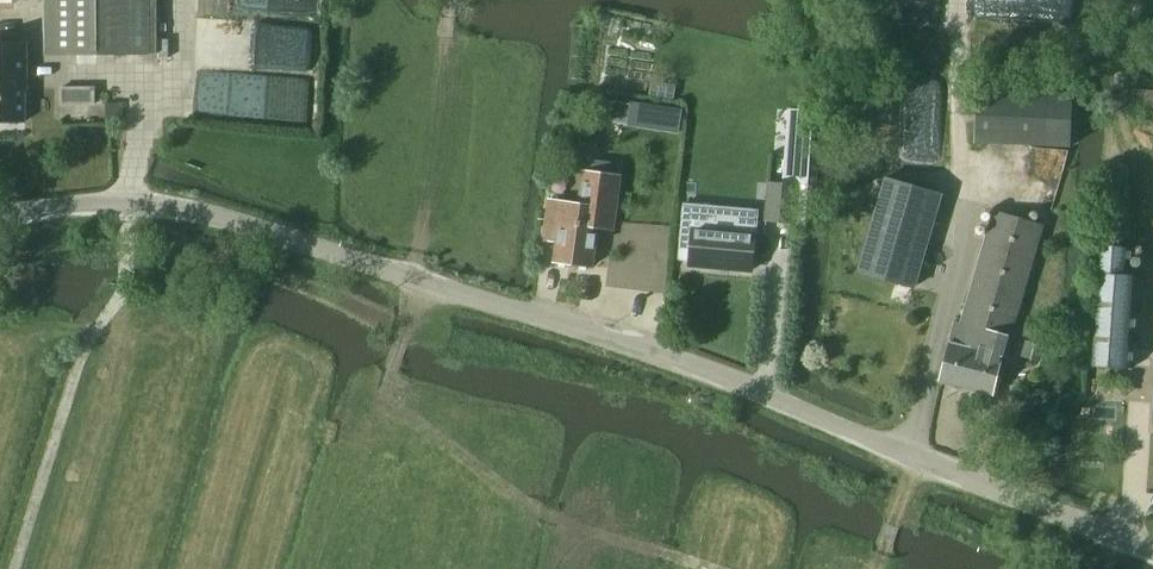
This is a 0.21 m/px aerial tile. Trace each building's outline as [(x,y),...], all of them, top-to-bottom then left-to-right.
[(46,52),(156,52),(155,0),(46,0),(46,52)] [(2,123),(27,123),(29,42),(2,42),(2,123)] [(653,82),(651,94),(674,98),(676,85),(653,82)] [(1069,145),(1071,92),(978,88),(976,141),(1069,145)] [(106,104),(106,119),(122,119),(122,104),(106,104)] [(661,105),(657,129),(680,132),(684,109),(674,107),(661,105)] [(787,107),(785,127),(811,128),(812,109),(787,107)] [(784,149),(781,182),(796,183),(795,192),(793,221),(793,223),(805,224),(810,150),(784,149)] [(556,242),(553,260),(591,265),(597,219),(612,221),(618,174),(620,163),(590,158),(588,170),(584,203),(557,200),(554,220),(559,221),(556,242)] [(940,196),(883,179),(856,270),(914,287),(940,196)] [(768,181),(764,219),(793,221),(795,192),(796,183),(781,182),(768,181)] [(678,259),(689,260),(688,263),(750,269),(756,209),(683,203),(678,259)] [(956,319),(939,379),(968,387),(985,329),(1011,337),(1039,226),(993,210),(963,318),(956,319)] [(1130,367),(1137,275),(1128,275),(1130,248),(1097,245),(1088,364),(1130,367)] [(1022,324),(1019,336),(1036,341),(1040,329),(1022,324)] [(1006,355),(1011,337),(985,329),(968,387),(992,393),(1003,354),(1006,355)] [(1054,348),(1025,340),(1021,355),(1040,360),(1038,370),(1048,372),(1054,348)]
